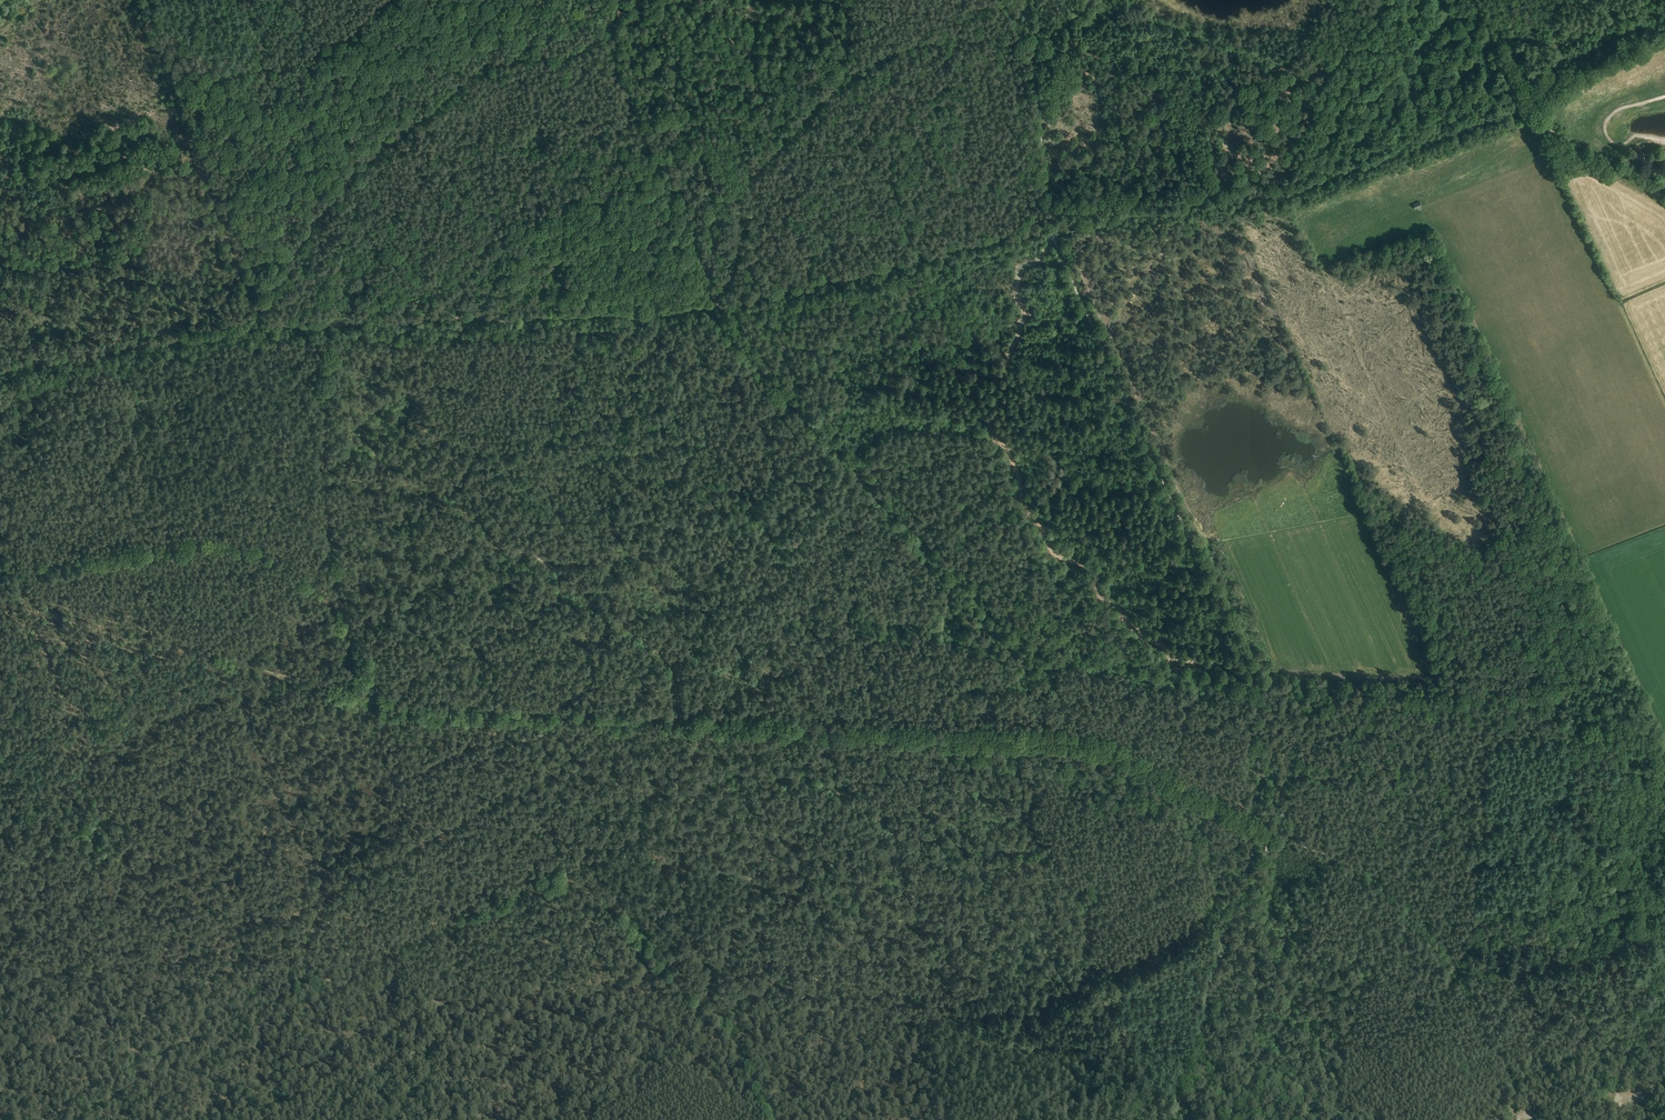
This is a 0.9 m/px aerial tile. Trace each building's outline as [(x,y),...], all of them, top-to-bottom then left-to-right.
[(1633,162),(1645,159),(1643,151),(1631,155),(1633,162)]
